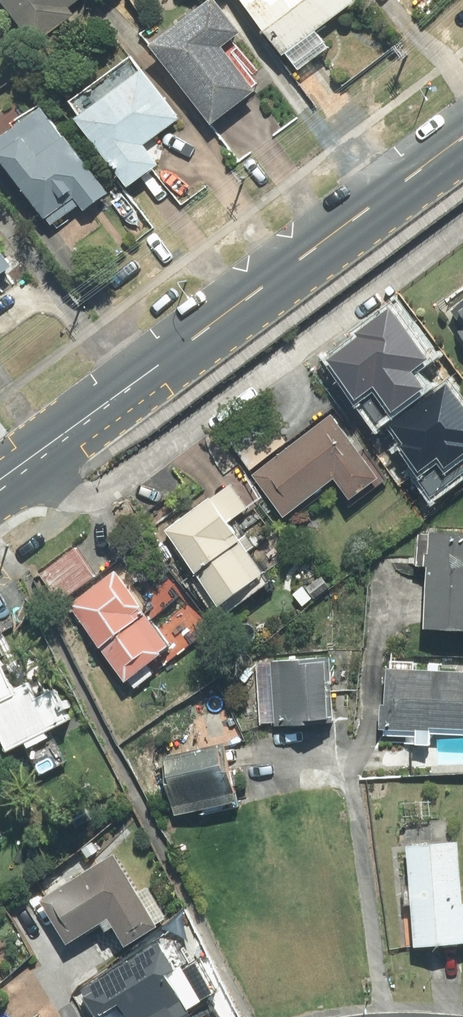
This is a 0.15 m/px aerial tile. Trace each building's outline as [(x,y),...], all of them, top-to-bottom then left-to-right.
[(35,49),(74,18),(68,10),(81,0),(0,0),(0,6),(35,49)] [(210,0),(209,0),(142,51),(204,131),(250,97),(216,53),(238,36),(210,0)] [(346,0),(235,0),(280,57),(349,3),(346,0)] [(177,120),(138,71),(74,122),(129,190),(157,168),(142,148),(177,120)] [(34,110),(0,135),(0,166),(48,231),(97,195),(34,110)] [(447,316),(462,339),(462,305),(447,316)] [(387,312),(325,356),(355,397),(370,386),(388,411),(424,386),(411,368),(422,360),(387,312)] [(389,424),(419,468),(435,457),(447,467),(462,456),(462,446),(460,441),(462,439),(462,418),(443,388),(389,424)] [(381,485),(331,420),(254,478),(284,517),(328,484),(348,510),(381,485)] [(244,514),(228,492),(165,538),(220,613),(265,579),(227,526),(244,514)] [(380,612),(422,614),(421,635),(462,637),(462,525),(437,524),(436,532),(417,532),(415,566),(382,564),(380,612)] [(96,580),(75,549),(39,574),(60,604),(96,580)] [(164,651),(112,575),(65,606),(122,689),(164,651)] [(284,697),(272,698),(273,730),(292,729),(292,733),(303,733),(303,727),(326,727),(325,662),(284,662),(284,697)] [(429,747),(430,735),(462,736),(462,677),(414,675),(415,665),(386,664),(384,708),(376,708),(375,732),(383,733),(383,745),(429,747)] [(24,690),(12,696),(0,670),(0,741),(7,756),(67,729),(51,695),(31,705),(24,690)] [(224,747),(161,760),(174,818),(236,805),(224,747)] [(462,902),(460,843),(405,845),(407,886),(399,886),(399,910),(408,910),(409,949),(462,947),(462,902)] [(38,902),(66,948),(105,925),(121,952),(169,924),(148,887),(136,894),(114,857),(38,902)] [(169,1015),(191,1002),(162,950),(84,994),(97,1016),(118,1016),(119,1016),(170,1016),(169,1015)]
